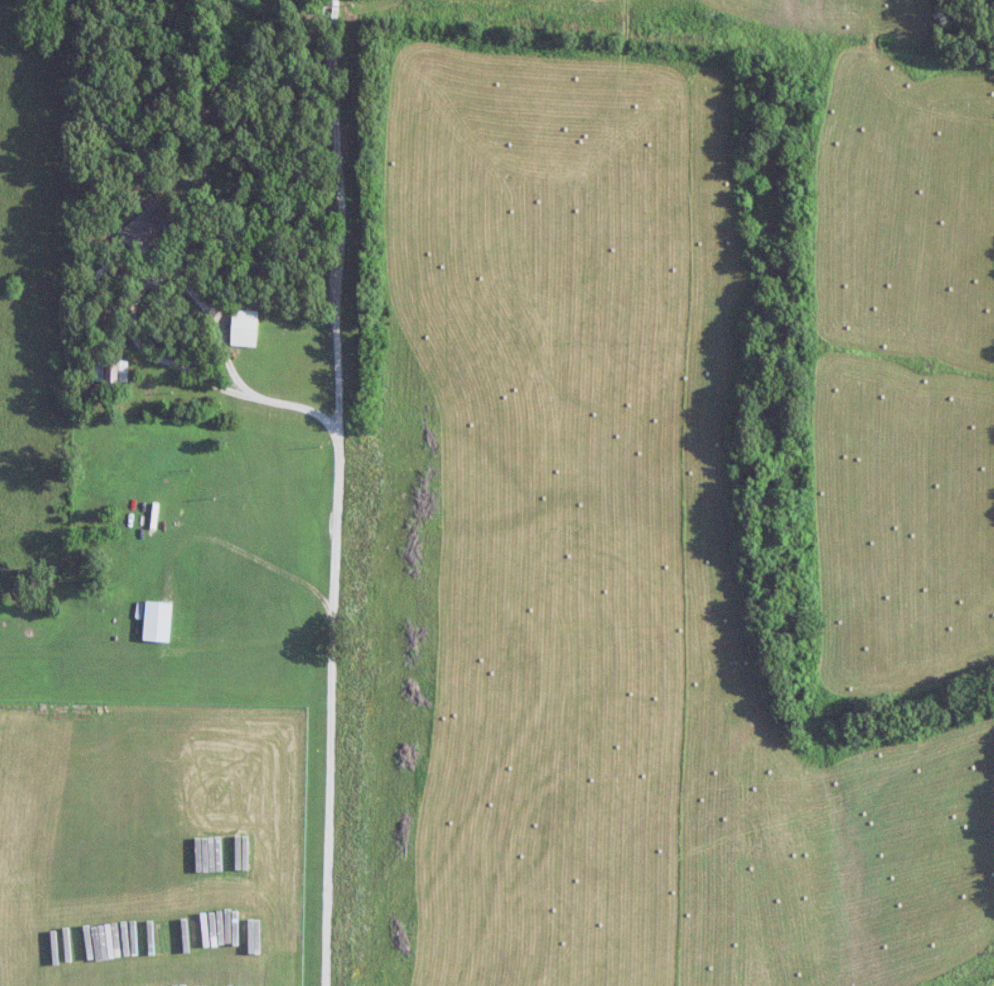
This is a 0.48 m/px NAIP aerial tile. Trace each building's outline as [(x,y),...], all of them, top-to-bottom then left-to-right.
[(150,240),(174,221),(159,202),(119,234),(140,259),(155,247),(150,240)] [(128,383),(128,361),(97,361),(97,383),(128,383)] [(172,603),(146,602),(144,641),(170,643),(172,603)]
